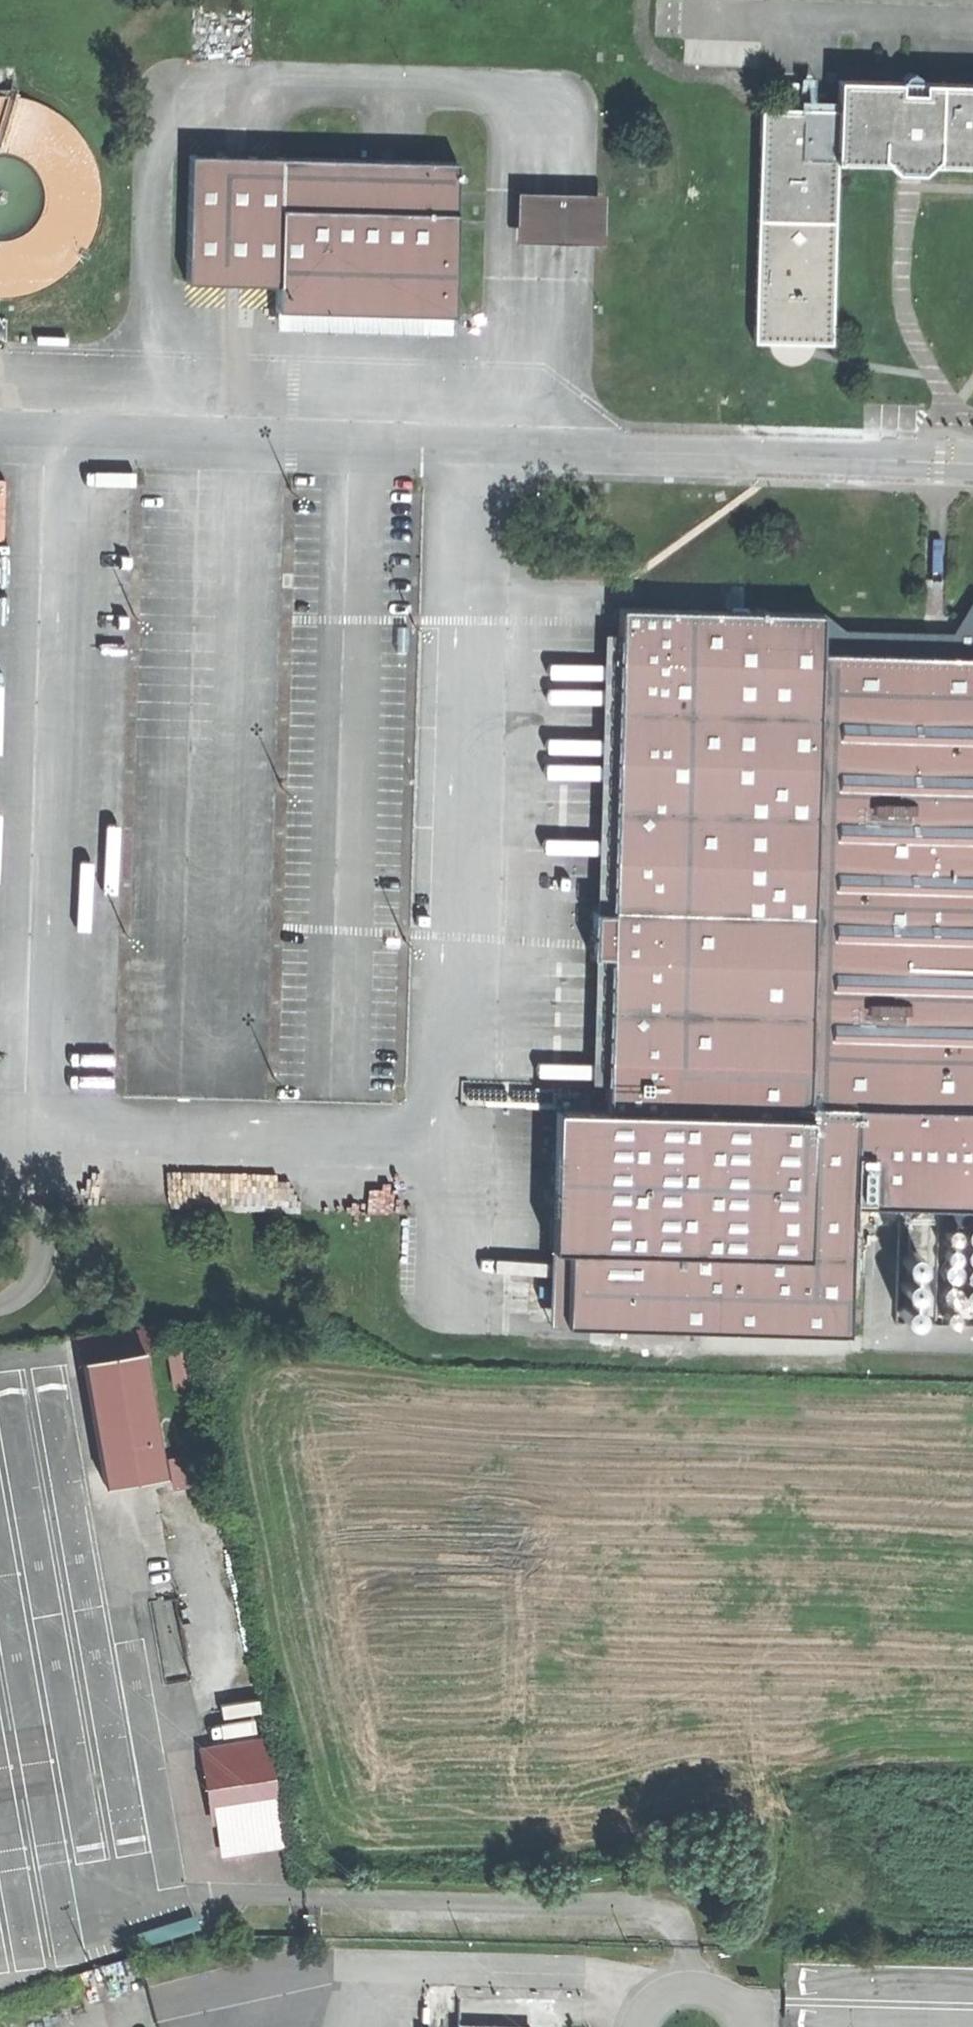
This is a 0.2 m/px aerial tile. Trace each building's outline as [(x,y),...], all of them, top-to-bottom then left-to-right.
[(758,104),(751,339),(829,340),(833,159),(903,161),(972,163),(972,82),(835,77),(835,107),(758,104)] [(455,160),(187,154),(184,280),(274,284),(273,308),(451,313),(455,160)] [(512,238),(600,241),(601,192),(515,189),(512,238)] [(272,329),(450,333),(451,313),(273,308),(272,329)] [(821,613),(820,650),(972,655),(972,600),(953,634),(843,631),(822,613),(821,613)] [(853,1106),(963,1109),(972,1109),(972,655),(820,650),(821,613),(618,608),(618,629),(610,908),(596,908),(590,907),(589,953),(593,953),(608,953),(604,1081),(604,1110),(552,1109),(548,1249),(566,1250),(564,1287),(608,1288),(608,1327),(845,1334),(849,1226),(853,1106)] [(610,908),(618,629),(604,629),(596,908),(610,908)] [(608,953),(593,953),(589,1081),(604,1081),(608,953)] [(849,1226),(851,1226),(852,1205),(938,1208),(938,1226),(972,1226),(972,1109),(963,1109),(853,1106),(849,1226)] [(566,1250),(548,1249),(546,1325),(608,1327),(608,1288),(564,1287),(566,1250)] [(150,1350),(90,1361),(112,1484),(155,1476),(155,1477),(171,1474),(150,1350)] [(273,1739),(213,1748),(217,1772),(277,1762),(273,1739)] [(284,1812),(281,1788),(220,1797),(224,1821),(284,1812)]
